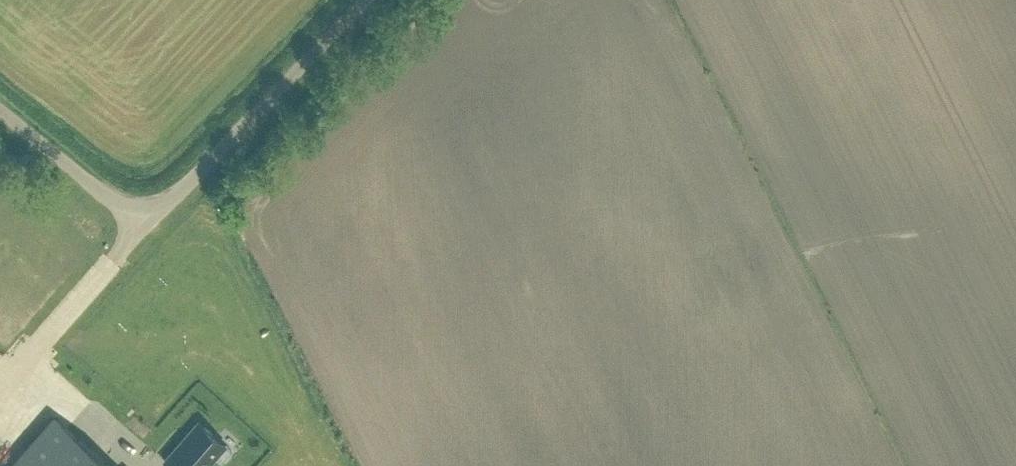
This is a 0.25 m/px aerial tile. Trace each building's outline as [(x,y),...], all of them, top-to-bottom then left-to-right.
[(12,465),(112,465),(55,417),(12,465)] [(218,452),(226,443),(214,433),(199,420),(164,459),(172,465),(206,465),(218,452)]
